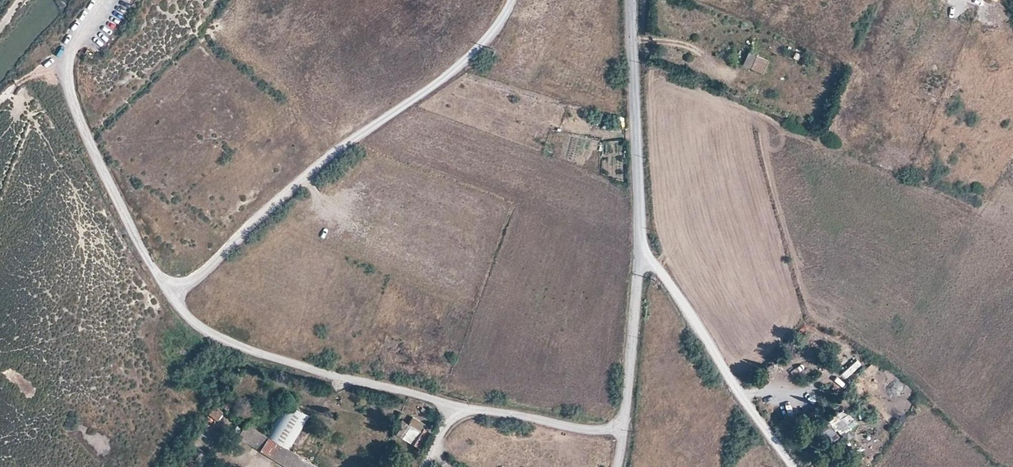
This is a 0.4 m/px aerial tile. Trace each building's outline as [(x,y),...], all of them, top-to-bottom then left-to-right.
[(745,65),(752,69),(757,56),(750,53),(744,65),(745,65)] [(767,60),(757,56),(752,69),(761,73),(767,60)] [(857,358),(838,376),(845,384),(864,365),(857,358)] [(209,414),(219,419),(224,410),(215,404),(209,414)] [(289,404),(269,437),(291,450),(310,416),(289,404)] [(839,438),(851,429),(845,421),(841,424),(835,415),(831,417),(828,415),(818,423),(826,436),(834,431),(839,438)] [(400,435),(417,445),(426,428),(414,421),(408,432),(403,429),(400,435)] [(269,437),(248,424),(240,439),(287,466),(320,466),(291,450),(269,437)]
